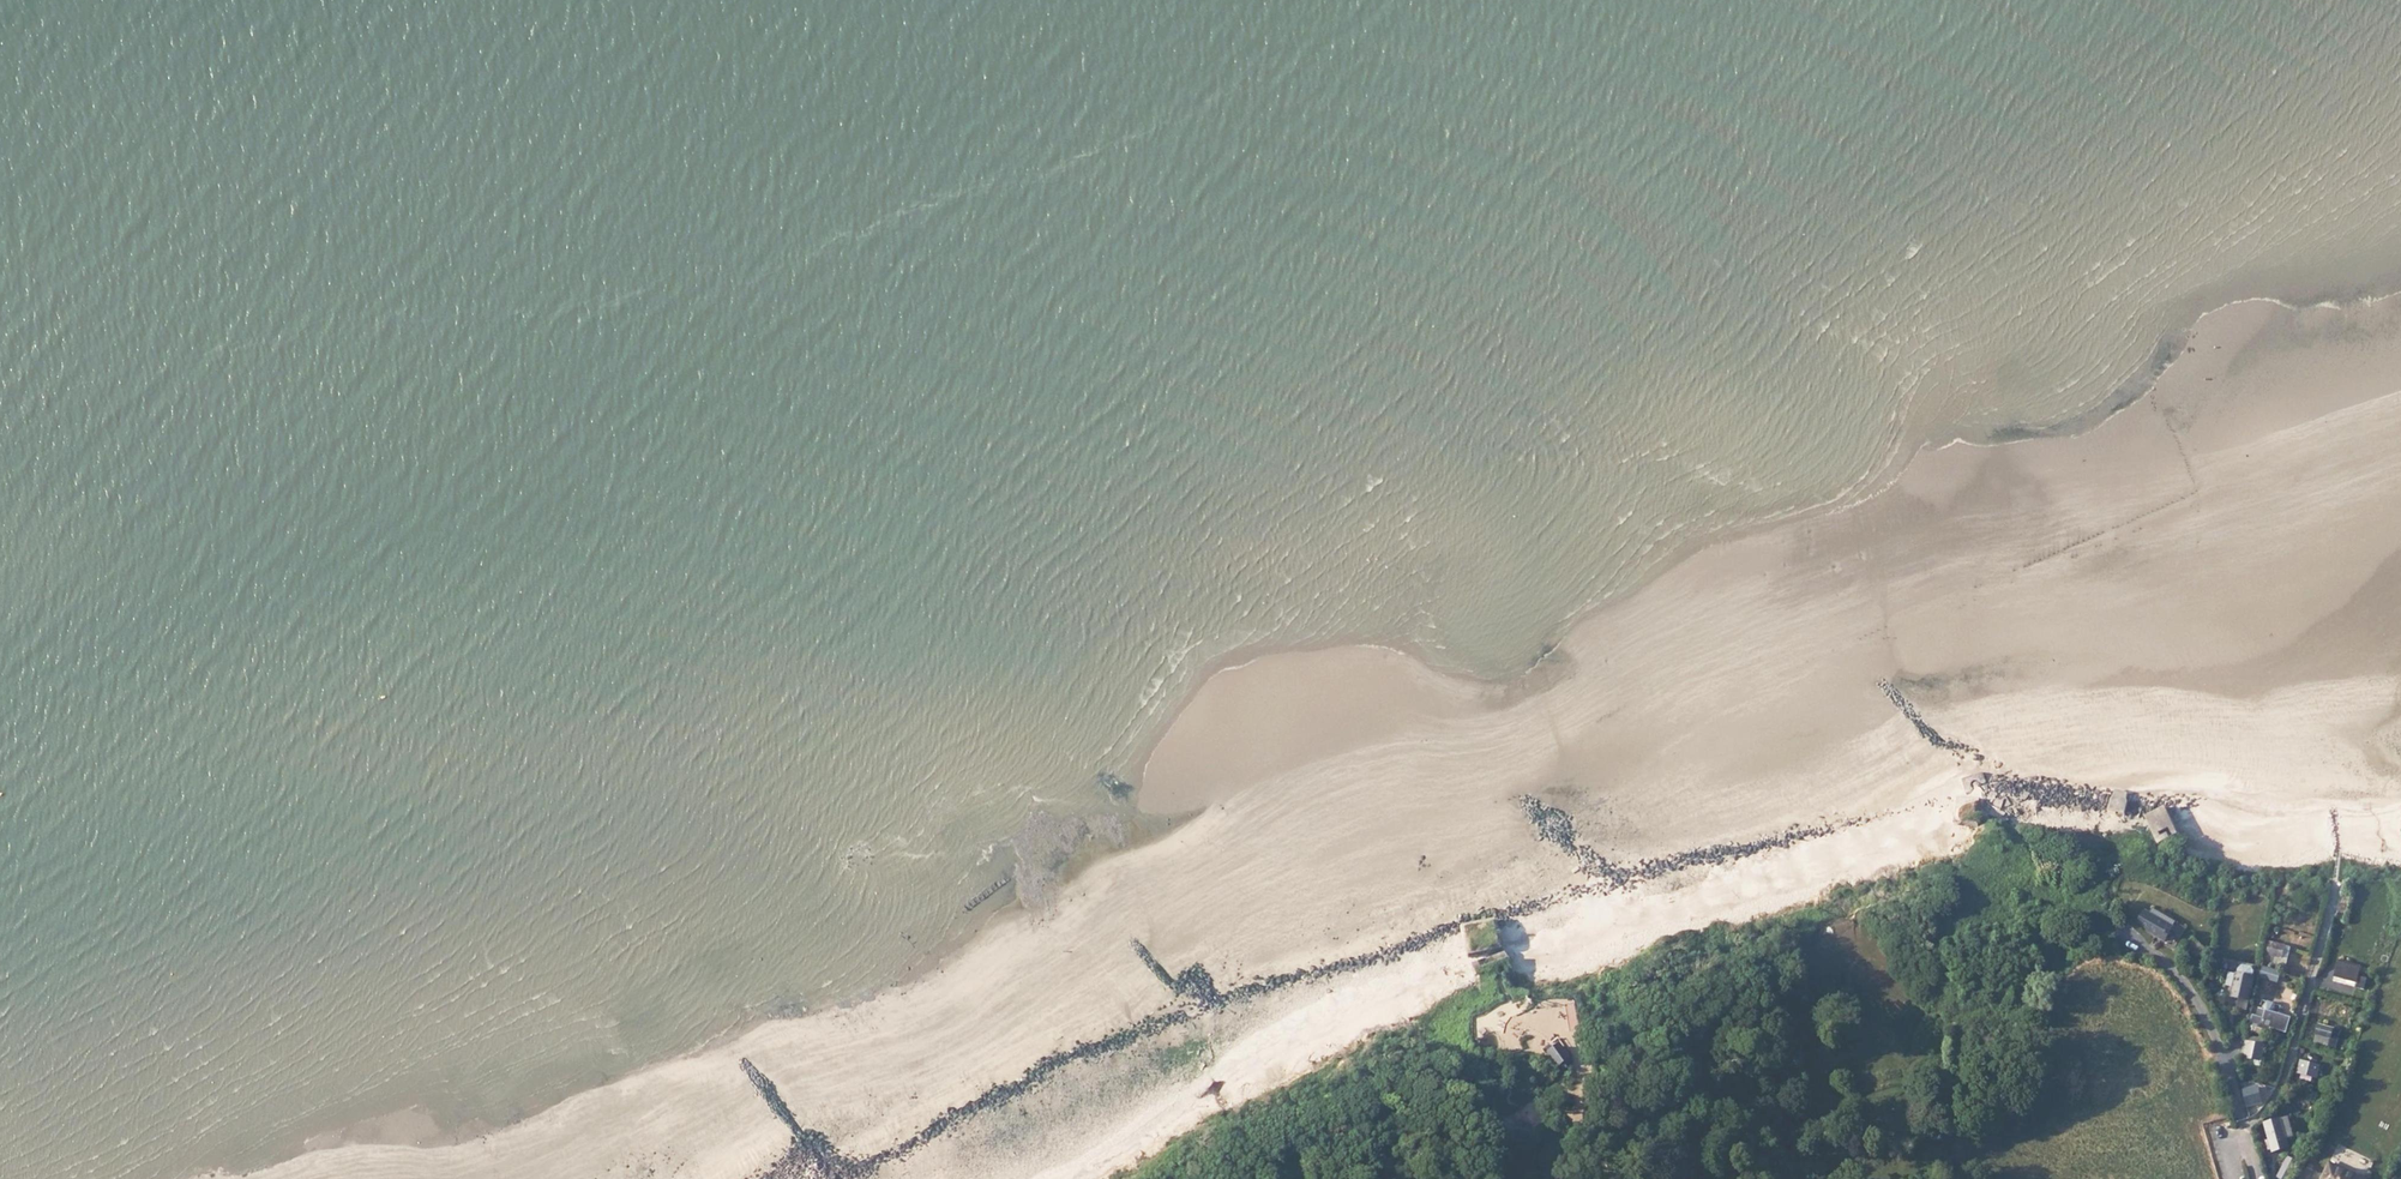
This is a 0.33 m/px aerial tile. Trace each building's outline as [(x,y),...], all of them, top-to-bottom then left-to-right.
[(2146,934),(2164,944),(2172,928),(2144,912),(2137,923),(2146,934)] [(2262,963),(2282,969),(2283,964),(2289,965),(2290,958),(2283,956),(2286,944),(2274,941),(2269,956),(2264,955),(2262,963)] [(2360,968),(2340,963),(2335,977),(2356,983),(2360,968)] [(2234,977),(2253,982),(2255,971),(2231,966),(2225,990),(2232,992),(2234,977)] [(2247,1004),(2253,982),(2234,977),(2232,992),(2230,1001),(2247,1004)] [(2288,1017),(2267,1011),(2263,1026),(2285,1032),(2288,1017)] [(2330,1036),(2317,1032),(2314,1043),(2328,1047),(2330,1036)] [(2245,1041),(2242,1057),(2255,1061),(2259,1044),(2245,1041)] [(2319,1066),(2301,1060),(2296,1073),(2314,1079),(2319,1066)] [(2247,1081),(2252,1096),(2263,1092),(2257,1077),(2247,1081)] [(2277,1124),(2266,1127),(2272,1151),(2283,1148),(2277,1124)] [(2285,1160),(2279,1176),(2286,1178),(2287,1178),(2293,1163),(2285,1160)] [(2328,1166),(2324,1178),(2364,1178),(2328,1166)]
